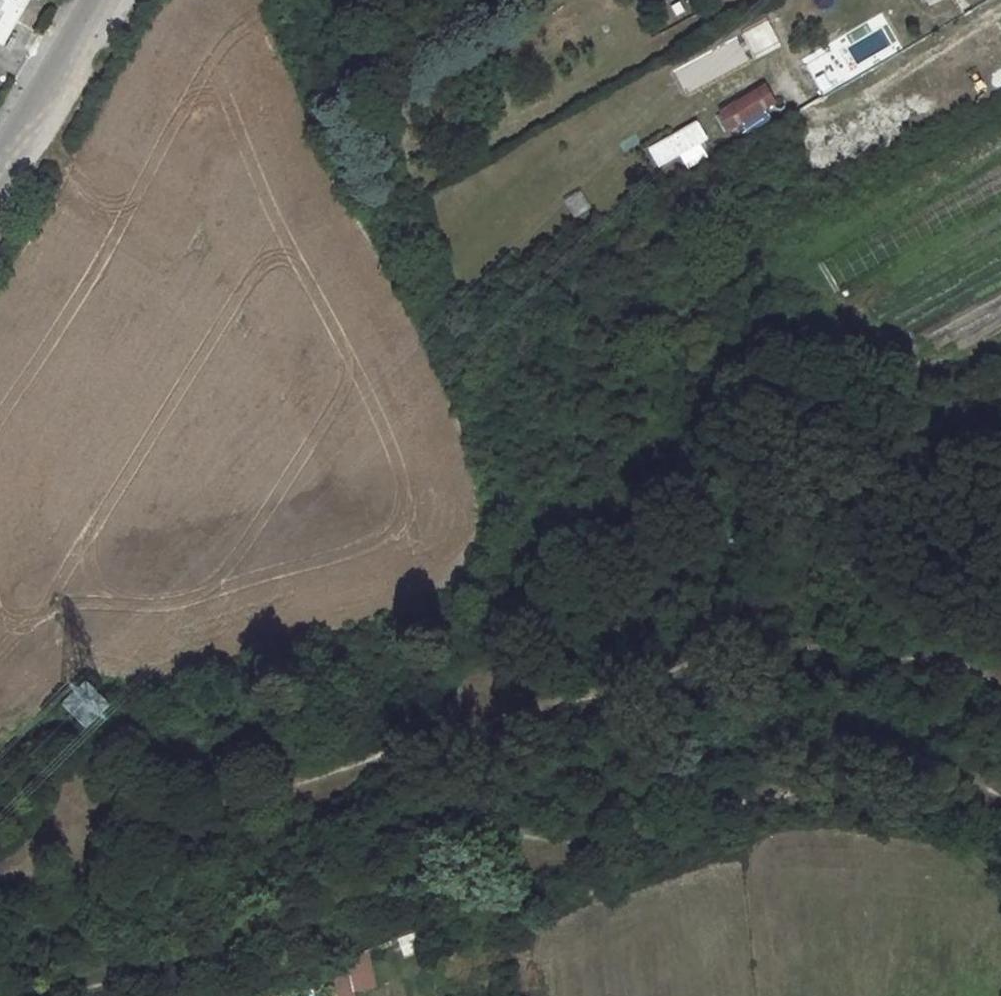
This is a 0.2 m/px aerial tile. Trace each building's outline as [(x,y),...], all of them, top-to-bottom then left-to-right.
[(1,45),(27,0),(0,0),(0,44),(1,45)] [(769,20),(742,33),(754,60),(781,47),(769,20)] [(715,106),(724,128),(774,109),(760,72),(732,83),(738,98),(715,106)] [(685,168),(712,154),(695,121),(645,146),(656,167),(678,156),(685,168)] [(374,986),(368,958),(330,967),(336,995),(353,995),(352,991),(374,986)]
